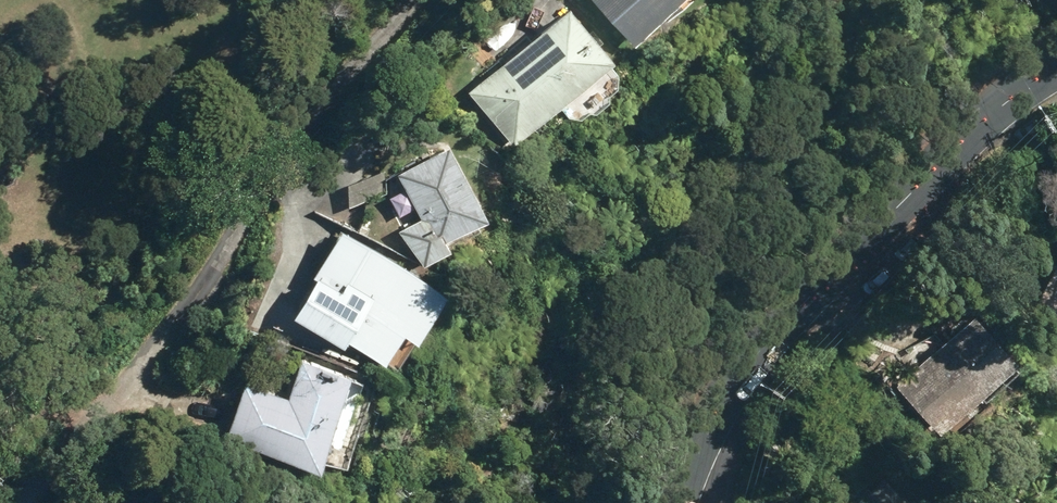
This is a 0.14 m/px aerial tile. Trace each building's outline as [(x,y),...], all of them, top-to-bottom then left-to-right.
[(641,41),(686,0),(603,0),(641,41)] [(472,90),(515,147),(621,61),(577,5),(472,90)] [(400,171),(426,217),(401,231),(426,266),(456,249),(452,242),(497,217),(454,141),(400,171)] [(417,270),(346,227),(315,278),(327,285),(309,315),(394,366),(414,332),(409,328),(436,283),(415,271),(417,270)] [(1056,325),(1056,304),(1049,321),(1056,325)] [(906,383),(947,430),(1025,360),(984,313),(906,383)] [(239,339),(257,345),(261,335),(242,328),(239,339)] [(230,437),(326,468),(357,375),(306,359),(294,398),(246,381),(230,437)] [(888,478),(862,502),(912,502),(888,478)] [(953,493),(943,502),(962,502),(953,493)]
